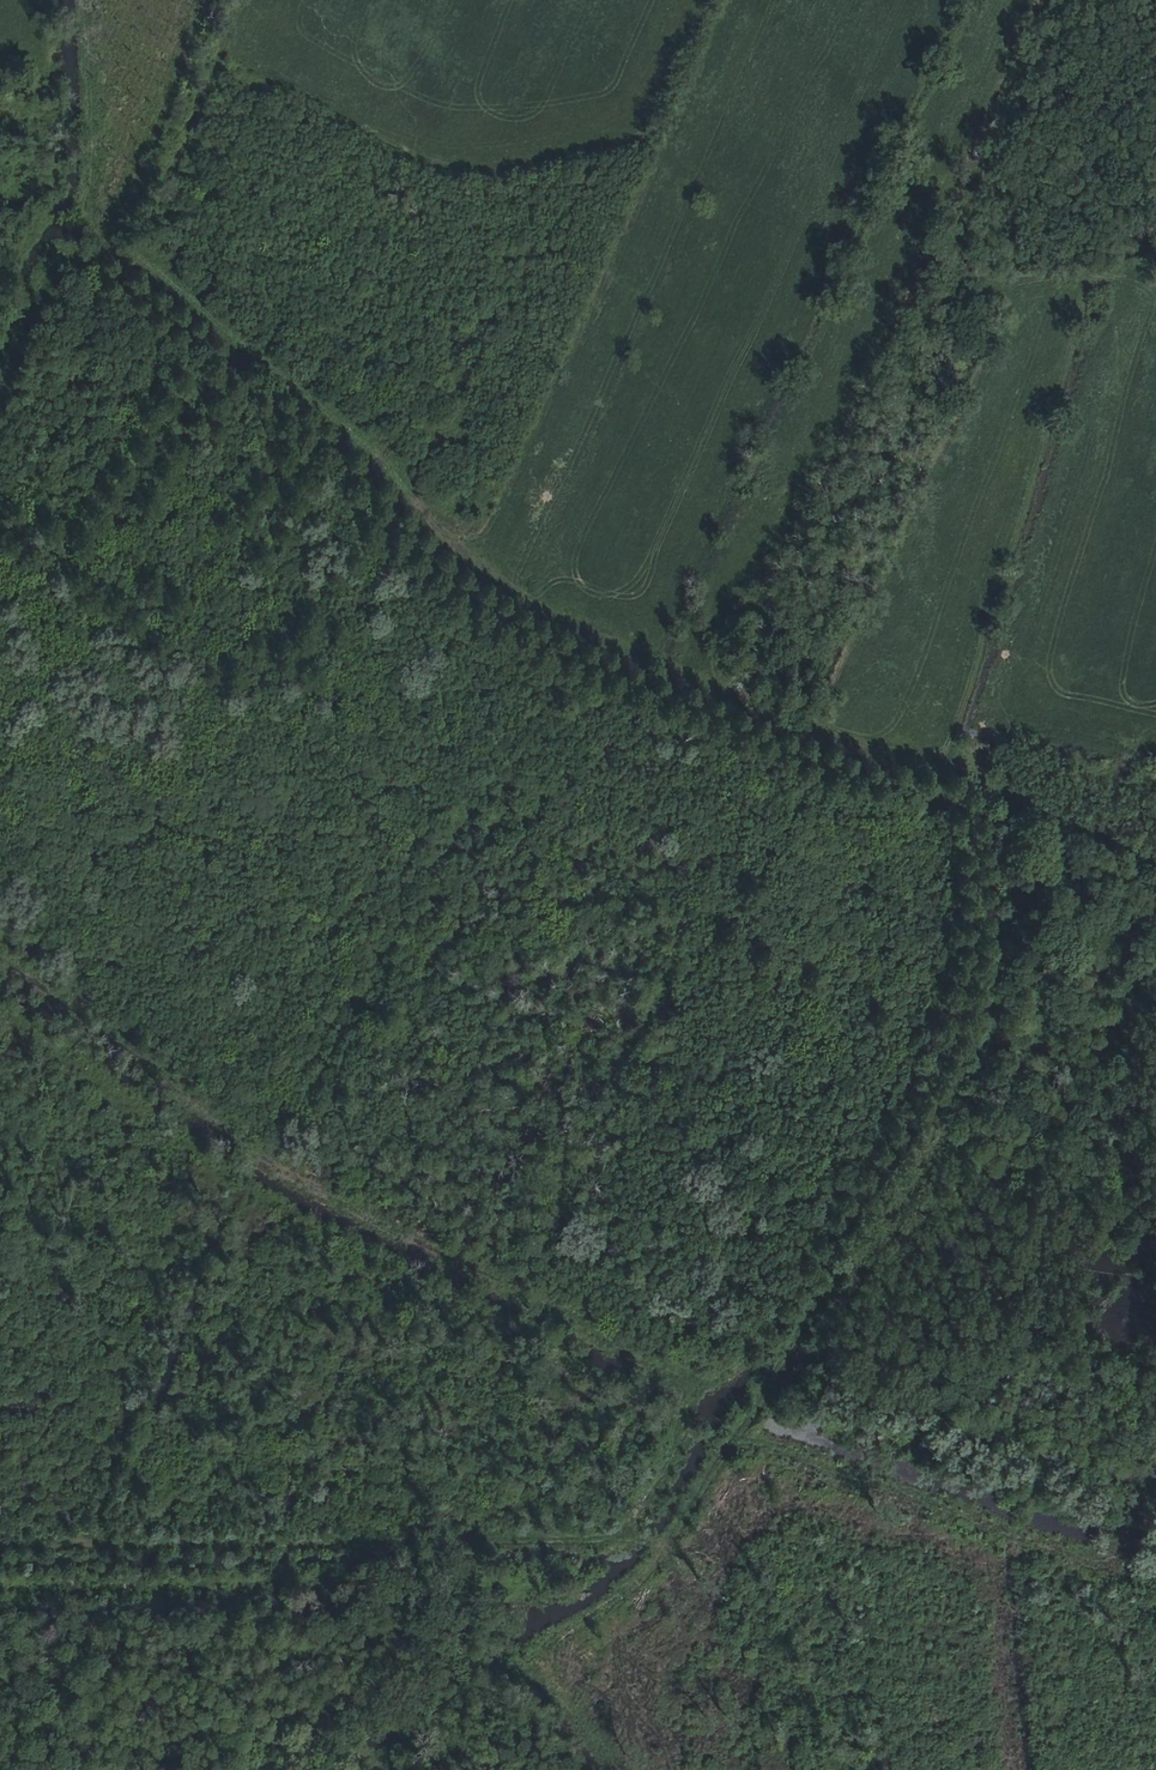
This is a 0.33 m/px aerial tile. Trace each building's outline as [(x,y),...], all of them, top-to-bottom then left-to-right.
[(835,15),(845,19),(852,2),(848,0),(841,0),(835,15)] [(1028,326),(1025,345),(1037,347),(1040,328),(1028,326)]
